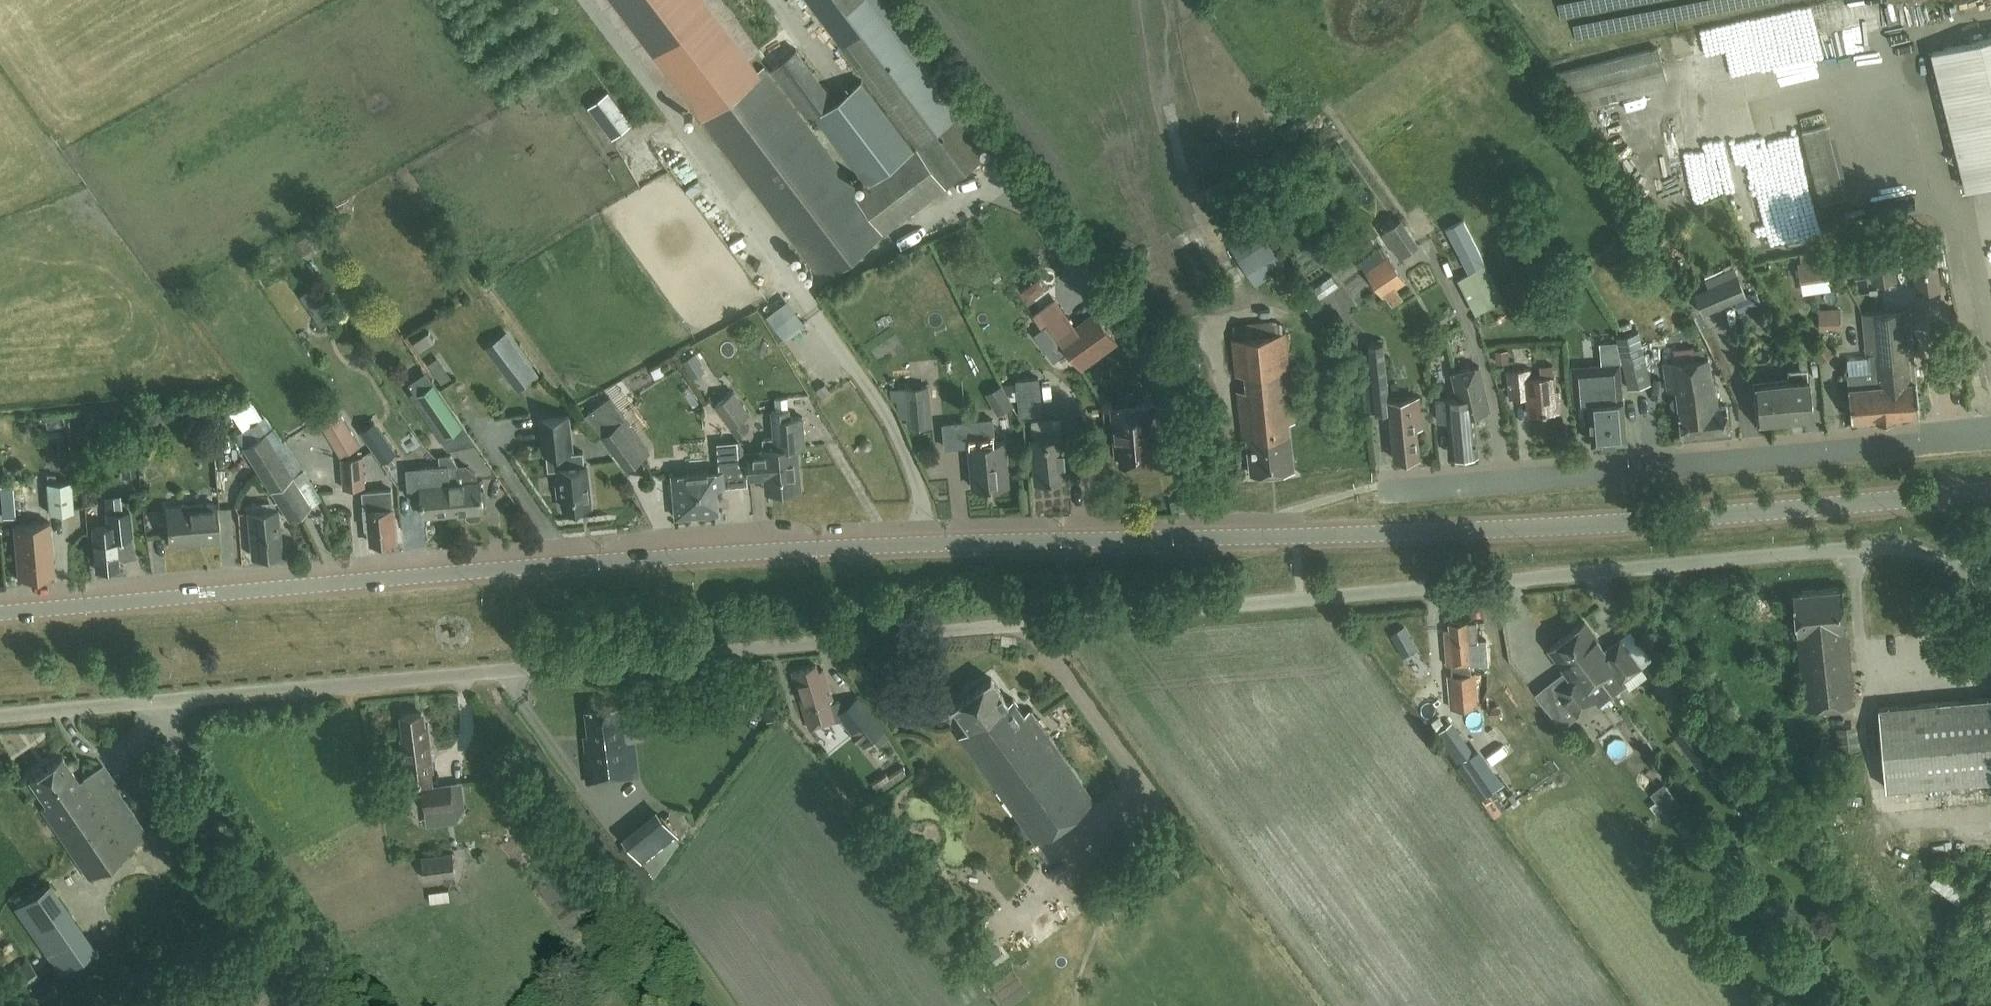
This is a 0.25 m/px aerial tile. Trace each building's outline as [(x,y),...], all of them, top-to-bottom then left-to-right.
[(824,280),(989,154),(871,0),(808,0),(917,146),(913,149),(860,79),(833,99),(794,47),(769,66),(808,118),(815,113),(867,183),(852,195),(705,0),(612,0),(824,280)] [(1930,51),(1965,188),(1990,182),(1990,36),(1930,51)] [(1567,109),(1667,84),(1658,47),(1557,73),(1567,109)] [(1802,131),(1821,204),(1850,197),(1831,124),(1802,131)] [(1484,261),(1464,218),(1446,227),(1467,269),(1484,261)] [(1419,244),(1402,219),(1382,231),(1399,257),(1419,244)] [(1896,277),(1892,245),(1867,249),(1872,281),(1896,277)] [(1406,282),(1383,247),(1364,259),(1357,250),(1353,253),(1383,298),(1385,296),(1393,307),(1404,299),(1397,289),(1406,282)] [(1273,249),(1246,263),(1254,279),(1281,265),(1273,249)] [(1918,290),(1939,286),(1934,251),(1913,254),(1918,290)] [(1827,258),(1797,261),(1800,282),(1829,279),(1827,258)] [(1459,277),(1477,311),(1503,297),(1486,263),(1459,277)] [(994,270),(980,276),(985,286),(999,280),(994,270)] [(1737,276),(1708,288),(1717,307),(1745,295),(1737,276)] [(1893,405),(1893,414),(1919,412),(1909,307),(1889,309),(1891,328),(1888,328),(1893,383),(1884,384),(1886,406),(1893,405)] [(1851,418),(1893,414),(1893,405),(1886,406),(1884,384),(1893,383),(1888,328),(1891,328),(1889,309),(1862,311),(1866,354),(1870,354),(1872,376),(1867,376),(1866,371),(1847,373),(1851,418)] [(1095,311),(1060,337),(1081,367),(1117,341),(1095,311)] [(1819,327),(1841,326),(1840,313),(1819,314),(1819,327)] [(486,348),(518,391),(540,375),(508,331),(486,348)] [(1650,383),(1638,331),(1616,336),(1629,388),(1650,383)] [(1290,421),(1295,421),(1286,332),(1232,337),(1235,374),(1245,373),(1247,389),(1237,390),(1242,438),(1247,438),(1250,473),(1294,468),(1290,421)] [(1417,427),(1422,427),(1419,396),(1389,399),(1383,342),(1369,344),(1376,412),(1390,411),(1395,458),(1420,455),(1417,427)] [(1708,355),(1663,362),(1668,389),(1667,389),(1667,391),(1676,389),(1677,396),(1674,396),(1671,400),(1671,405),(1675,408),(1678,407),(1681,434),(1681,435),(1705,431),(1695,367),(1710,365),(1708,355)] [(1592,442),(1627,439),(1623,398),(1622,398),(1619,362),(1573,366),(1576,403),(1588,402),(1592,442)] [(1474,407),(1475,411),(1490,407),(1479,364),(1452,373),(1458,396),(1468,396),(1469,407),(1474,407)] [(1713,382),(1710,365),(1695,367),(1705,431),(1730,428),(1727,403),(1718,404),(1715,382),(1713,382)] [(1528,414),(1559,411),(1559,410),(1557,410),(1554,375),(1531,377),(1530,368),(1507,370),(1510,398),(1527,397),(1528,414)] [(356,393),(370,385),(365,376),(351,384),(356,393)] [(1021,414),(1042,412),(1039,377),(1017,379),(1021,414)] [(1812,414),(1813,414),(1810,377),(1757,382),(1761,419),(1762,419),(1812,414)] [(462,423),(439,389),(432,379),(415,391),(444,435),(462,423)] [(992,391),(1002,412),(1018,404),(1008,383),(992,391)] [(927,386),(907,388),(910,425),(931,423),(927,386)] [(227,399),(242,423),(262,411),(247,387),(227,399)] [(1452,453),(1465,452),(1478,450),(1475,411),(1474,407),(1469,407),(1468,396),(1458,396),(1437,398),(1439,419),(1449,418),(1452,453)] [(746,448),(757,440),(742,418),(741,419),(725,397),(715,403),(731,426),(746,448)] [(1112,406),(1113,423),(1116,454),(1120,454),(1120,462),(1155,459),(1154,451),(1158,451),(1154,403),(1112,406)] [(362,455),(342,457),(361,444),(338,408),(320,419),(342,457),(344,488),(366,486),(362,455)] [(800,488),(797,445),(805,444),(803,415),(790,416),(789,408),(772,410),(774,437),(763,438),(764,447),(763,448),(764,449),(748,451),(750,477),(766,476),(767,490),(800,488)] [(392,469),(407,460),(375,413),(361,422),(392,469)] [(548,469),(560,468),(561,477),(556,477),(558,495),(563,494),(564,507),(591,505),(587,464),(584,464),(583,451),(572,452),(568,414),(541,417),(545,453),(546,453),(548,469)] [(1036,480),(1067,478),(1063,435),(1054,436),(1052,417),(1032,419),(1034,437),(1032,437),(1036,480)] [(974,487),(1009,483),(1004,440),(995,441),(993,418),(944,423),(946,446),(970,444),(974,487)] [(289,520),(300,513),(311,505),(258,420),(248,426),(255,439),(243,446),(289,520)] [(626,469),(642,457),(645,454),(621,423),(602,437),(626,469)] [(129,447),(125,440),(116,440),(111,447),(116,455),(125,455),(129,447)] [(738,440),(718,442),(720,465),(740,463),(738,440)] [(448,455),(453,513),(466,512),(467,516),(470,519),(479,519),(482,515),(482,510),(484,510),(481,479),(477,480),(477,473),(470,467),(459,468),(458,465),(451,454),(448,455)] [(421,485),(423,515),(453,513),(448,455),(439,455),(442,483),(421,485)] [(125,476),(135,475),(133,462),(124,463),(125,476)] [(724,470),(673,474),(672,474),(676,517),(720,513),(717,486),(725,485),(724,470)] [(72,481),(47,483),(49,514),(74,512),(72,481)] [(392,543),(394,541),(397,541),(394,506),(393,506),(391,489),(363,492),(365,509),(364,509),(366,528),(369,528),(371,543),(383,542),(385,544),(392,543)] [(2,517),(28,515),(26,497),(0,499),(2,517)] [(169,543),(217,538),(214,502),(166,507),(169,543)] [(252,554),(282,551),(278,508),(247,511),(252,554)] [(115,538),(131,536),(128,510),(107,513),(108,524),(92,526),(96,569),(118,567),(115,538)] [(18,576),(54,572),(49,521),(13,524),(18,576)] [(1805,707),(1854,702),(1842,587),(1793,592),(1805,707)] [(1475,641),(1478,641),(1476,621),(1449,623),(1450,628),(1444,629),(1448,665),(1454,665),(1455,676),(1447,676),(1451,709),(1479,706),(1476,674),(1472,674),(1471,663),(1477,662),(1475,641)] [(1623,679),(1640,666),(1620,639),(1605,649),(1584,621),(1567,634),(1611,693),(1625,682),(1623,679)] [(1611,693),(1567,634),(1550,647),(1571,675),(1556,686),(1577,713),(1596,699),(1598,703),(1611,693)] [(852,732),(861,724),(878,745),(890,736),(871,711),(862,718),(850,704),(844,709),(842,700),(834,703),(824,671),(819,673),(817,666),(793,673),(810,729),(842,719),(852,732)] [(1036,840),(1065,819),(1093,798),(1029,710),(1024,714),(1013,699),(1009,702),(992,678),(954,706),(970,728),(960,735),(1036,840)] [(1878,707),(1886,787),(1990,776),(1990,696),(1878,707)] [(619,704),(587,708),(591,744),(587,745),(587,750),(585,750),(587,782),(636,775),(632,739),(623,740),(619,704)] [(402,781),(408,780),(408,781),(423,779),(426,810),(453,807),(450,784),(432,786),(431,779),(434,779),(428,724),(423,725),(421,713),(404,715),(406,736),(402,736),(406,765),(400,765),(397,770),(398,777),(402,781)] [(1438,732),(1459,762),(1474,752),(1452,722),(1438,732)] [(148,835),(117,789),(120,787),(112,776),(110,778),(101,765),(100,766),(101,766),(79,781),(62,755),(29,778),(46,803),(41,807),(88,876),(148,835)] [(627,843),(642,861),(676,834),(661,815),(627,843)] [(674,835),(642,862),(653,875),(680,842),(674,835)] [(455,875),(452,853),(421,857),(423,878),(455,875)] [(60,973),(95,950),(50,882),(15,906),(45,951),(60,973)] [(13,997),(39,978),(28,961),(1,980),(13,997)]
